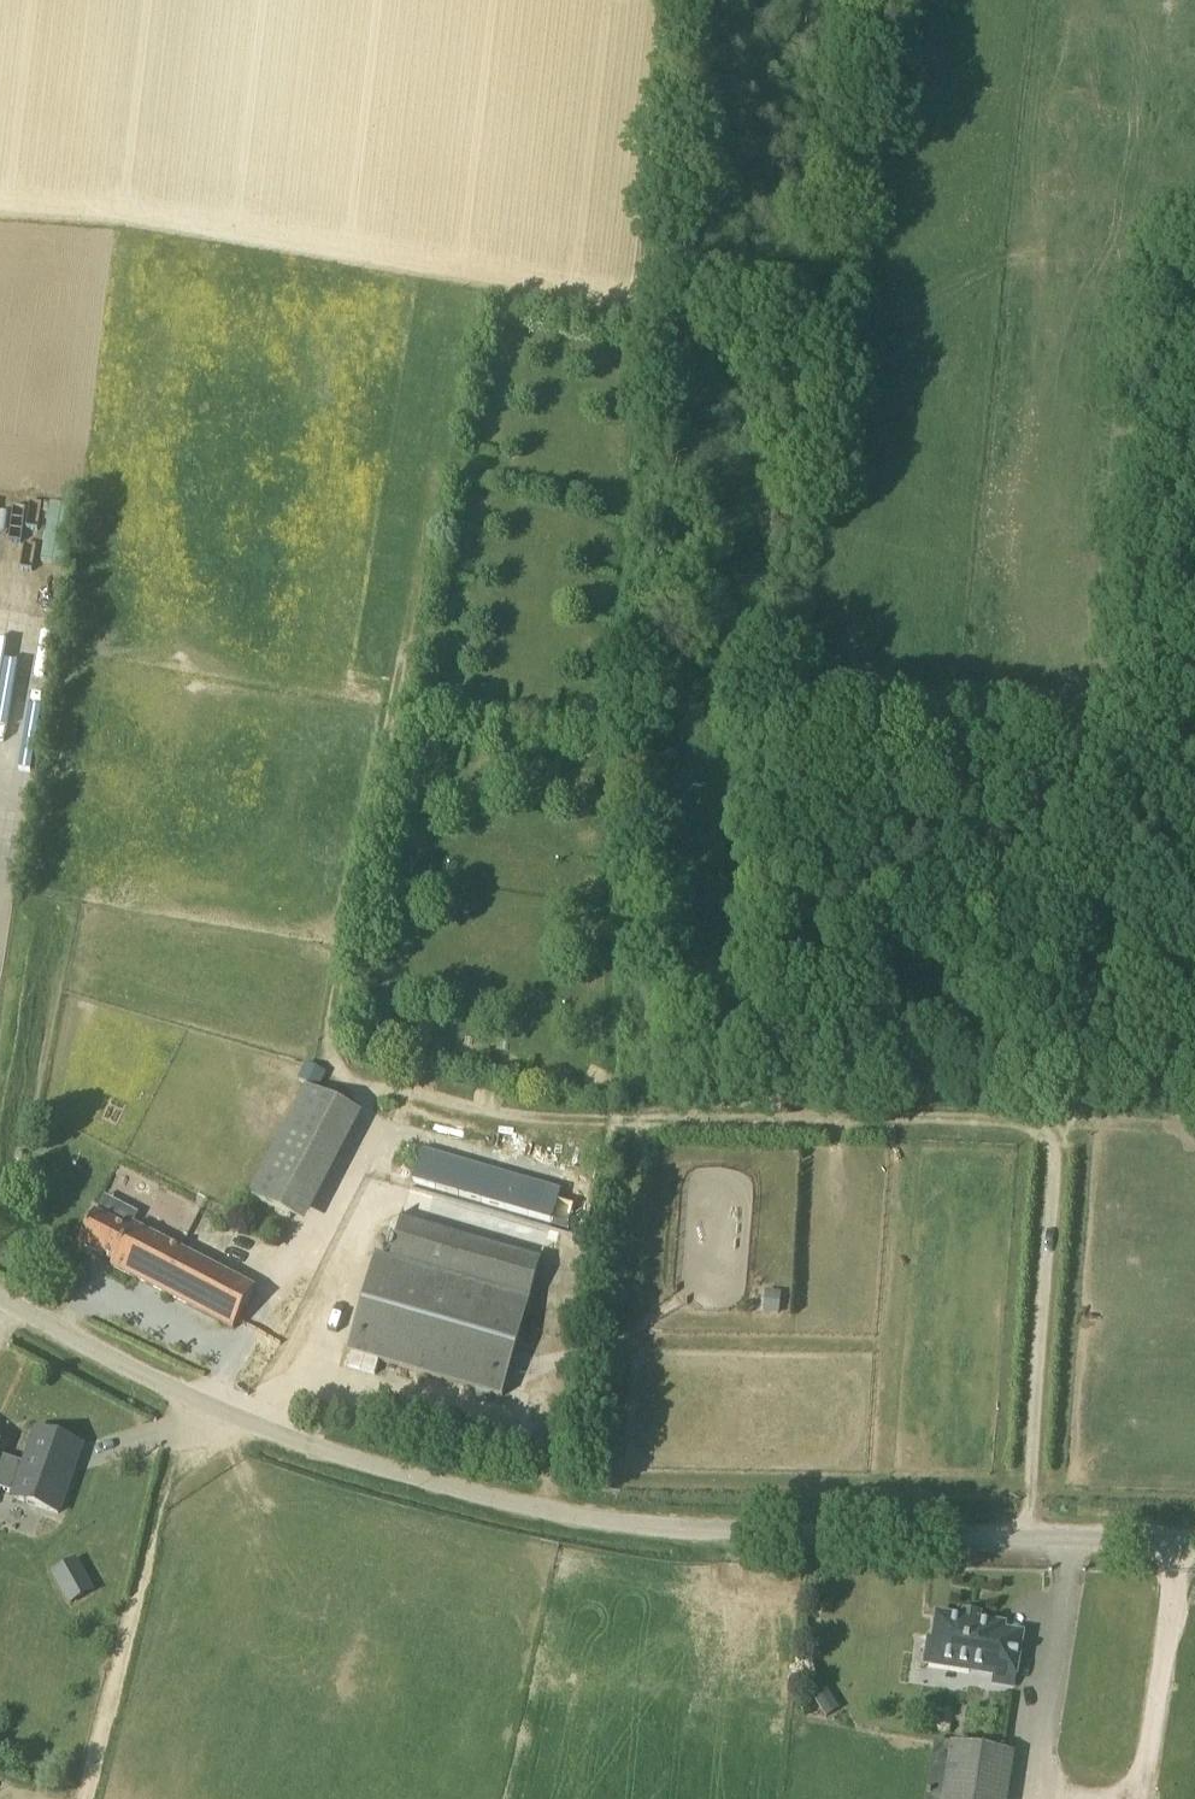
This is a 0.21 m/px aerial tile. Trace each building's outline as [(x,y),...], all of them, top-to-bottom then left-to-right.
[(14,515),(16,498),(0,496),(0,514),(14,515)] [(590,1084),(608,1093),(613,1083),(595,1074),(590,1084)] [(306,1086),(249,1197),(304,1225),(361,1115),(306,1086)] [(419,1156),(410,1188),(571,1233),(577,1211),(558,1206),(560,1196),(419,1156)] [(131,1232),(117,1225),(96,1214),(80,1243),(115,1262),(112,1267),(234,1330),(255,1290),(133,1227),(131,1232)] [(531,1301),(540,1265),(400,1224),(390,1260),(376,1256),(348,1352),(503,1397),(531,1301)] [(763,1314),(779,1315),(781,1292),(766,1291),(763,1314)] [(15,1494),(14,1499),(59,1514),(83,1446),(37,1430),(25,1464),(0,1456),(0,1489),(15,1494)] [(85,1573),(59,1587),(69,1606),(95,1592),(85,1573)] [(1005,1626),(961,1619),(938,1616),(934,1639),(930,1639),(926,1664),(994,1675),(992,1682),(1015,1686),(1021,1644),(1002,1641),(1005,1626)] [(812,1696),(820,1709),(834,1700),(825,1687),(812,1696)] [(928,1798),(1008,1798),(1015,1754),(952,1744),(952,1745),(937,1742),(928,1798)]
